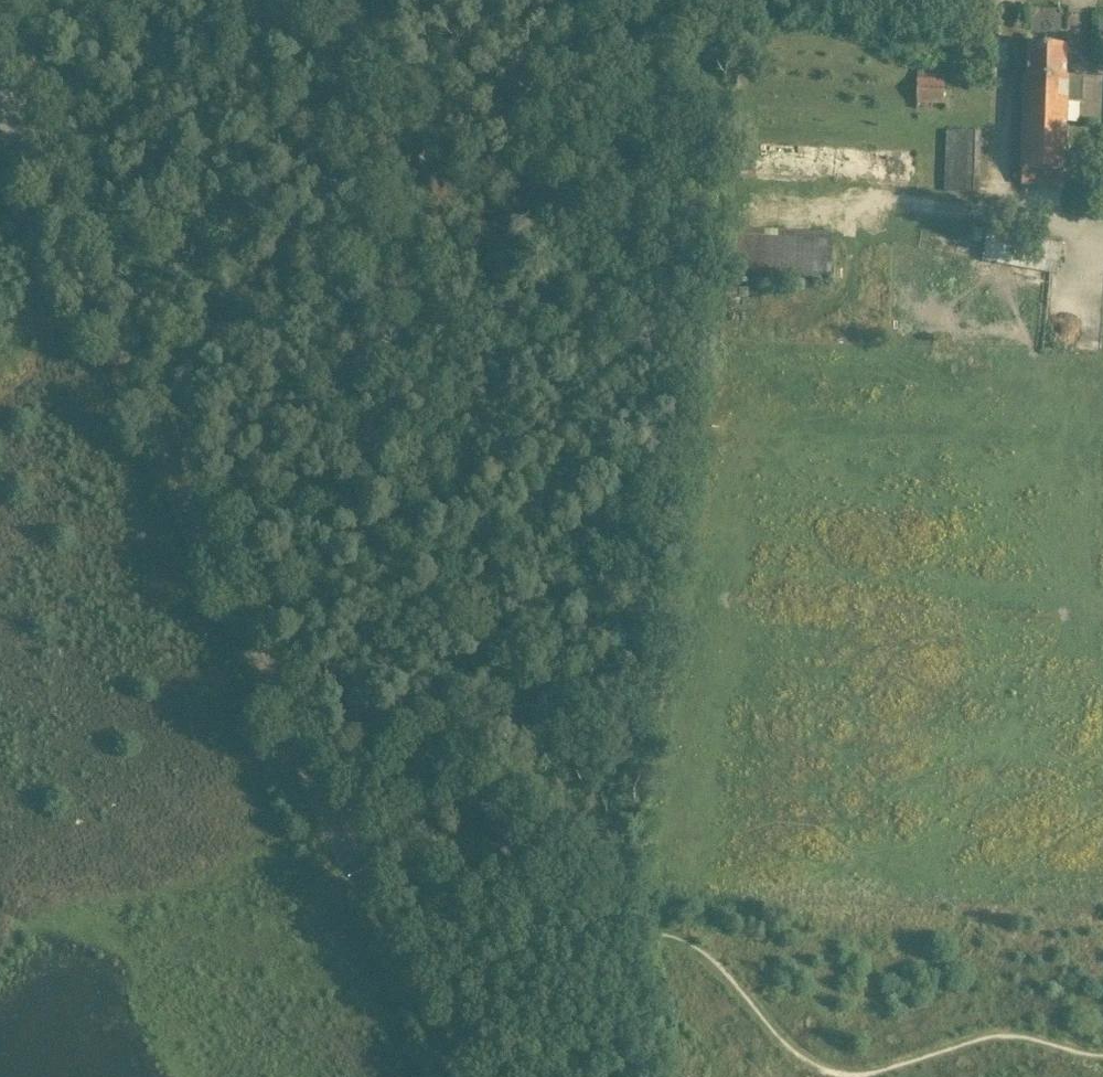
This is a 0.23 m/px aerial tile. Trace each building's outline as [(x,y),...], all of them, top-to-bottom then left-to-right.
[(1028,46),(1028,57),(1028,76),(1025,77),(1021,167),(1064,168),(1068,79),(1064,77),(1067,47),(1028,46)] [(944,95),(945,73),(918,72),(917,94),(917,102),(944,103),(944,95)] [(978,192),(980,133),(947,132),(944,191),(978,192)] [(986,245),(989,232),(974,229),(971,242),(986,245)] [(989,232),(986,245),(983,260),(1056,275),(1062,245),(989,230),(989,232)] [(755,277),(831,278),(831,232),(756,231),(755,277)]
